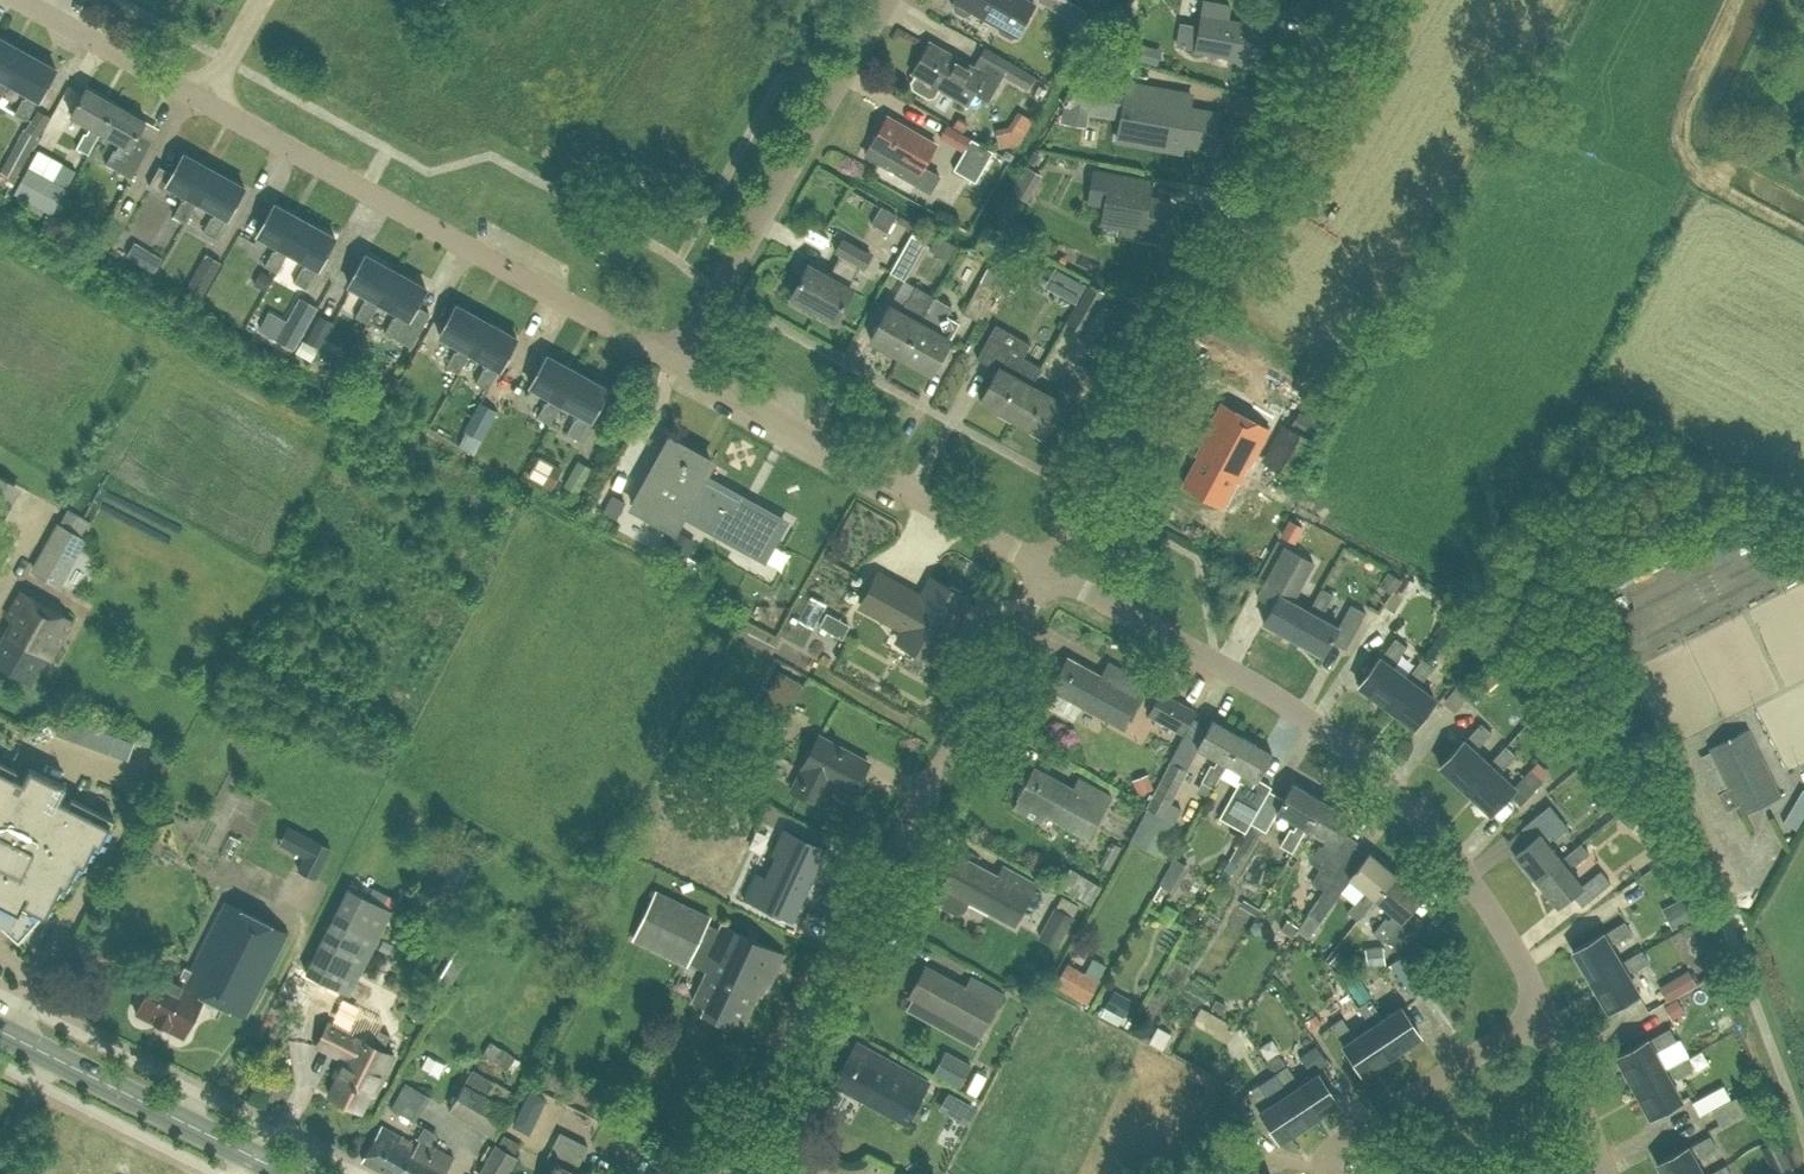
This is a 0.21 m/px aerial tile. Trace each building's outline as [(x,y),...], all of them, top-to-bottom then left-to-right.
[(955,1),(952,6),(954,11),(963,17),(969,15),(972,10),(974,7),(975,8),(975,7),(985,12),(982,17),(998,26),(997,27),(999,32),(1011,39),(1016,37),(1034,6),(1024,0),(955,0),(955,1)] [(1086,11),(1068,0),(1036,0),(1078,24),(1086,11)] [(1259,61),(1265,26),(1227,19),(1230,5),(1204,0),(1195,50),(1230,56),(1228,63),(1256,68),(1257,61),(1259,61)] [(10,83),(9,83),(10,82),(26,53),(0,39),(0,100),(10,83)] [(930,42),(912,73),(916,75),(911,82),(913,88),(928,97),(934,95),(938,88),(966,105),(973,93),(987,102),(1003,76),(1026,90),(1034,76),(984,47),(972,67),(930,42)] [(1161,51),(1136,44),(1132,59),(1156,66),(1161,51)] [(28,93),(25,99),(23,98),(15,113),(27,120),(39,99),(40,100),(56,70),(26,53),(10,82),(9,83),(10,83),(28,93)] [(1080,79),(1065,105),(1087,108),(1092,82),(1080,79)] [(1120,122),(1117,139),(1146,144),(1146,145),(1181,151),(1183,143),(1212,148),(1218,113),(1182,107),(1182,105),(1181,105),(1183,92),(1127,82),(1120,122)] [(88,154),(100,132),(116,104),(86,87),(71,115),(91,127),(87,133),(85,132),(77,147),(88,154)] [(139,133),(146,121),(116,104),(100,132),(120,143),(116,150),(114,148),(106,163),(132,178),(152,140),(139,133)] [(999,148),(1019,143),(1033,120),(1021,113),(1011,130),(996,134),(999,148)] [(930,192),(939,176),(923,166),(935,144),(887,116),(865,155),(930,192)] [(964,152),(971,138),(947,124),(939,138),(964,152)] [(23,129),(0,171),(15,179),(38,138),(23,129)] [(993,151),(971,138),(964,152),(954,169),(976,181),(993,151)] [(160,166),(157,171),(149,186),(163,194),(169,185),(187,195),(184,201),(182,200),(173,215),(186,222),(198,201),(197,201),(198,200),(214,171),(183,154),(172,173),(168,171),(160,166)] [(64,187),(27,167),(13,192),(50,213),(64,187)] [(1026,167),(1011,192),(1020,198),(1035,172),(1026,167)] [(1159,234),(1164,235),(1171,199),(1150,196),(1153,180),(1093,170),(1087,202),(1104,205),(1101,223),(1122,227),(1121,235),(1157,241),(1159,234)] [(245,188),(214,171),(198,200),(197,201),(198,201),(216,211),(213,217),(211,216),(203,231),(215,238),(227,217),(228,218),(245,188)] [(277,273),(289,251),(288,251),(289,250),(305,221),(274,204),(257,234),(278,245),(275,251),(273,250),(264,266),(277,273)] [(880,207),(871,224),(886,232),(895,215),(880,207)] [(305,221),(289,250),(288,251),(289,251),(307,261),(304,268),(302,267),(294,282),(306,289),(318,267),(319,268),(336,238),(305,221)] [(904,280),(924,243),(910,235),(890,272),(904,280)] [(936,237),(929,250),(950,261),(957,248),(936,237)] [(859,265),(864,267),(871,255),(842,239),(835,251),(840,254),(828,277),(807,266),(791,295),(835,319),(851,290),(847,287),(859,265)] [(149,252),(142,264),(155,271),(162,259),(149,252)] [(184,294),(200,303),(221,262),(206,254),(184,294)] [(380,301),(396,272),(365,255),(348,284),(369,296),(366,302),(364,301),(355,316),(368,323),(380,302),(379,302),(380,301)] [(1000,286),(1008,270),(995,263),(987,279),(1000,286)] [(271,276),(261,270),(253,284),(263,290),(271,276)] [(426,289),(396,272),(380,301),(379,302),(380,302),(398,312),(395,318),(393,317),(385,332),(411,347),(429,313),(417,306),(426,289)] [(1074,279),(1063,298),(1074,304),(1085,285),(1074,279)] [(976,320),(993,289),(979,281),(962,312),(976,320)] [(1101,303),(1111,308),(1117,297),(1108,292),(1107,294),(1089,284),(1067,322),(1084,333),(1101,303)] [(901,356),(934,296),(915,286),(901,313),(888,306),(870,339),(901,356)] [(952,306),(934,296),(901,356),(931,373),(950,340),(959,323),(946,316),(952,306)] [(458,373),(470,352),(470,351),(486,322),(455,305),(439,335),(460,346),(456,352),(454,351),(446,366),(458,373)] [(295,350),(314,315),(299,306),(279,341),(295,350)] [(313,359),(332,325),(316,316),(297,351),(313,359)] [(489,362),(486,368),(484,367),(475,383),(488,390),(500,368),(501,369),(517,339),(486,322),(470,351),(470,352),(489,362)] [(1013,418),(1030,386),(1007,373),(1017,355),(1022,358),(1030,344),(996,325),(977,358),(992,366),(998,369),(981,401),(1013,418)] [(549,424),(561,402),(561,401),(577,373),(546,355),(530,385),(551,396),(547,403),(545,402),(537,417),(549,424)] [(577,373),(561,401),(561,402),(580,413),(576,419),(575,418),(566,433),(579,440),(590,419),(592,419),(608,390),(577,373)] [(1030,386),(1013,418),(1045,436),(1062,405),(1068,408),(1079,388),(1064,380),(1053,399),(1030,386)] [(479,402),(463,431),(480,440),(497,411),(479,402)] [(1241,482),(1270,429),(1221,402),(1201,439),(1207,442),(1199,456),(1201,457),(1185,487),(1218,505),(1225,493),(1228,495),(1236,480),(1241,482)] [(1321,423),(1299,412),(1292,426),(1313,437),(1321,423)] [(1314,442),(1289,428),(1269,466),(1293,477),(1314,442)] [(683,513),(703,476),(711,462),(670,438),(632,506),(674,529),(683,513)] [(553,464),(538,456),(527,476),(541,484),(553,464)] [(577,494),(592,468),(578,460),(563,486),(577,494)] [(8,496),(14,483),(0,476),(0,492),(8,496)] [(703,476),(683,513),(764,558),(784,521),(703,476)] [(627,501),(612,493),(602,511),(617,519),(627,501)] [(1303,526),(1288,519),(1281,534),(1296,541),(1303,526)] [(1745,523),(1730,530),(1741,552),(1756,545),(1745,523)] [(54,575),(72,583),(95,533),(77,524),(54,575)] [(1728,538),(1713,546),(1720,560),(1736,551),(1728,538)] [(1293,638),(1309,610),(1289,599),(1293,592),(1295,593),(1313,561),(1286,547),(1276,563),(1257,596),(1272,605),(1263,621),(1293,638)] [(1395,590),(1402,580),(1388,571),(1381,581),(1395,590)] [(922,598),(878,574),(861,605),(904,629),(898,641),(933,660),(967,598),(962,595),(961,591),(951,586),(947,587),(932,579),(922,598)] [(1309,610),(1293,638),(1323,655),(1330,641),(1345,649),(1365,612),(1350,604),(1338,626),(1318,615),(1322,608),(1324,610),(1333,594),(1321,588),(1309,610)] [(59,643),(72,620),(22,591),(7,616),(13,620),(0,643),(0,665),(32,683),(47,657),(50,659),(59,643)] [(820,626),(842,637),(849,625),(827,613),(820,626)] [(1358,684),(1387,705),(1406,679),(1407,678),(1389,665),(1393,659),(1395,660),(1406,646),(1395,638),(1380,658),(1378,657),(1358,684)] [(1100,675),(1067,656),(1050,688),(1051,689),(1051,688),(1059,693),(1052,706),(1073,717),(1080,704),(1122,727),(1146,682),(1131,674),(1108,661),(1100,675)] [(1416,685),(1420,679),(1422,680),(1432,666),(1422,658),(1407,678),(1406,679),(1387,705),(1415,727),(1435,699),(1416,685)] [(783,725),(804,685),(780,671),(758,710),(783,725)] [(1181,734),(1195,710),(1160,691),(1146,715),(1181,734)] [(60,716),(54,734),(109,753),(115,735),(60,716)] [(1226,764),(1242,736),(1212,719),(1196,747),(1217,759),(1213,766),(1210,764),(1201,781),(1212,788),(1226,764)] [(1465,789),(1488,765),(1489,764),(1472,749),(1477,744),(1479,745),(1491,732),(1481,723),(1464,741),(1462,740),(1439,765),(1465,789)] [(1736,734),(1708,748),(1728,788),(1717,793),(1726,810),(1737,805),(1741,814),(1769,800),(1736,734)] [(851,793),(868,762),(820,736),(792,788),(817,802),(828,781),(851,793)] [(1244,832),(1250,823),(1268,790),(1271,786),(1257,778),(1272,752),(1242,736),(1226,764),(1247,776),(1242,783),(1239,781),(1224,808),(1219,817),(1244,832)] [(1520,804),(1543,780),(1530,768),(1513,787),(1497,772),(1502,766),(1503,768),(1515,755),(1506,746),(1489,764),(1488,765),(1465,789),(1491,813),(1509,794),(1520,804)] [(14,776),(17,770),(0,761),(0,926),(18,942),(43,915),(46,916),(62,883),(67,886),(78,863),(84,866),(95,843),(100,845),(114,819),(71,797),(68,803),(60,799),(67,785),(29,767),(23,780),(14,776)] [(1170,761),(1129,839),(1157,854),(1181,807),(1171,802),(1187,770),(1170,761)] [(1072,788),(1034,767),(1016,798),(1018,799),(1013,808),(1040,823),(1045,814),(1088,838),(1111,796),(1078,778),(1072,788)] [(1132,778),(1137,793),(1152,787),(1147,773),(1132,778)] [(1305,828),(1322,800),(1292,783),(1283,799),(1268,790),(1250,823),(1244,832),(1234,850),(1246,856),(1261,829),(1265,831),(1276,811),(1297,823),(1293,830),(1289,828),(1280,845),(1291,851),(1305,828)] [(1324,890),(1335,874),(1358,841),(1343,831),(1351,817),(1322,800),(1305,828),(1326,839),(1322,847),(1318,845),(1309,861),(1321,868),(1312,882),(1324,890)] [(1535,879),(1560,859),(1546,841),(1552,836),(1554,838),(1568,827),(1549,804),(1521,827),(1531,839),(1514,853),(1535,879)] [(785,846),(792,832),(767,819),(751,848),(756,851),(741,879),(791,906),(814,862),(785,846)] [(331,848),(313,839),(298,869),(316,878),(331,848)] [(1111,841),(1098,863),(1109,869),(1122,846),(1111,841)] [(1580,843),(1560,859),(1535,879),(1557,906),(1572,894),(1582,906),(1610,882),(1600,870),(1581,885),(1567,867),(1573,862),(1575,864),(1589,853),(1580,843)] [(1375,898),(1395,874),(1369,852),(1348,877),(1367,892),(1362,899),(1359,896),(1347,911),(1357,919),(1375,898)] [(997,875),(959,854),(942,886),(943,887),(944,887),(938,898),(941,906),(955,914),(963,911),(969,900),(1014,925),(1036,883),(1003,865),(997,875)] [(1068,866),(1057,884),(1090,904),(1101,886),(1068,866)] [(1335,874),(1324,890),(1308,913),(1320,921),(1347,882),(1335,874)] [(1395,874),(1375,898),(1393,914),(1388,920),(1385,918),(1373,932),(1394,950),(1420,918),(1410,910),(1421,895),(1395,874)] [(349,995),(392,910),(348,888),(305,973),(349,995)] [(719,929),(706,923),(709,917),(655,892),(633,938),(687,963),(688,961),(706,970),(692,1000),(708,1008),(705,1014),(724,1023),(727,1018),(742,1026),(764,980),(770,983),(784,954),(721,923),(719,929)] [(1676,927),(1693,917),(1682,897),(1664,907),(1676,927)] [(183,986),(205,997),(245,1017),(288,932),(226,900),(183,985),(183,986)] [(1057,947),(1073,917),(1054,907),(1038,937),(1057,947)] [(1249,926),(1253,933),(1261,934),(1265,927),(1262,920),(1254,920),(1249,926)] [(1590,980),(1619,963),(1620,963),(1608,944),(1614,940),(1615,942),(1631,933),(1624,922),(1602,934),(1601,933),(1572,950),(1590,980)] [(1633,971),(1648,962),(1642,952),(1641,950),(1620,963),(1619,963),(1590,980),(1609,1011),(1638,993),(1625,973),(1632,969),(1633,971)] [(1412,996),(1427,986),(1404,954),(1389,964),(1412,996)] [(1053,985),(1086,1004),(1099,982),(1066,963),(1053,985)] [(980,1035),(1003,994),(970,976),(964,986),(926,965),(909,996),(910,997),(913,998),(908,1008),(941,1026),(946,1017),(980,1035)] [(1687,969),(1670,980),(1680,994),(1697,984),(1687,969)] [(183,986),(183,985),(156,971),(135,1011),(185,1036),(205,997),(183,986)] [(1112,991),(1104,1007),(1123,1017),(1131,1001),(1112,991)] [(1227,1004),(1215,998),(1210,1006),(1222,1013),(1227,1004)] [(1369,999),(1358,1007),(1372,1027),(1390,1055),(1420,1035),(1401,1007),(1381,1020),(1377,1014),(1379,1013),(1369,999)] [(1330,1025),(1344,1045),(1342,1046),(1361,1074),(1390,1055),(1372,1027),(1353,1039),(1349,1033),(1351,1031),(1342,1018),(1330,1025)] [(371,1043),(329,1022),(317,1045),(342,1058),(341,1060),(345,1062),(329,1094),(361,1110),(370,1092),(374,1094),(394,1055),(383,1049),(390,1035),(378,1029),(371,1043)] [(1171,1033),(1157,1025),(1147,1042),(1162,1050),(1171,1033)] [(1633,1086),(1662,1070),(1663,1070),(1652,1050),(1659,1047),(1660,1049),(1675,1040),(1669,1028),(1647,1040),(1646,1039),(1616,1055),(1633,1086)] [(483,1054),(507,1069),(514,1057),(490,1042),(483,1054)] [(1314,1069),(1326,1061),(1315,1045),(1303,1053),(1314,1069)] [(928,1081),(866,1047),(860,1057),(851,1052),(834,1084),(906,1123),(928,1081)] [(1676,1078),(1691,1069),(1685,1058),(1663,1070),(1662,1070),(1633,1086),(1650,1117),(1680,1101),(1668,1080),(1675,1076),(1676,1078)] [(966,1072),(941,1059),(934,1073),(959,1086),(966,1072)] [(988,1092),(996,1070),(984,1065),(975,1087),(988,1092)] [(1286,1066),(1275,1073),(1288,1093),(1289,1094),(1307,1121),(1337,1102),(1318,1073),(1298,1087),(1294,1081),(1295,1080),(1286,1066)] [(485,1078),(472,1071),(449,1109),(494,1137),(518,1096),(486,1077),(485,1078)] [(1247,1092),(1260,1111),(1259,1112),(1278,1140),(1307,1121),(1289,1094),(1288,1093),(1270,1105),(1266,1099),(1268,1098),(1259,1084),(1247,1092)] [(1729,1098),(1723,1086),(1693,1102),(1699,1113),(1729,1098)] [(973,1116),(983,1100),(961,1087),(951,1103),(973,1116)] [(530,1091),(524,1105),(533,1109),(539,1107),(544,1098),(530,1091)] [(416,1145),(382,1125),(362,1159),(388,1173),(399,1173),(416,1145)] [(399,1173),(445,1173),(454,1158),(429,1144),(435,1133),(424,1127),(418,1138),(419,1139),(416,1145),(399,1173)] [(574,1173),(587,1146),(560,1132),(546,1159),(555,1164),(550,1173),(576,1173),(574,1173)] [(1663,1173),(1702,1173),(1693,1158),(1699,1154),(1700,1156),(1716,1147),(1709,1136),(1687,1148),(1686,1146),(1656,1162),(1663,1173)] [(495,1144),(477,1173),(508,1173),(518,1157),(514,1155),(497,1145),(495,1144)] [(1725,1165),(1709,1173),(1730,1173),(1725,1165)]
